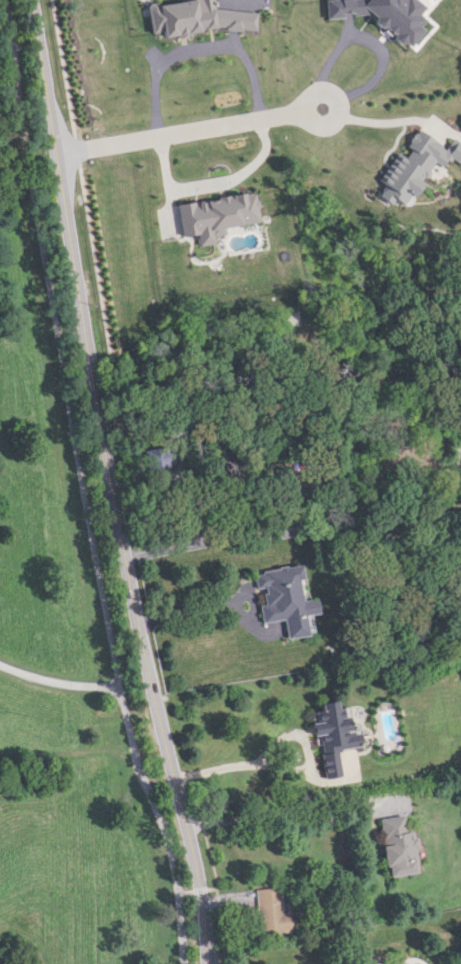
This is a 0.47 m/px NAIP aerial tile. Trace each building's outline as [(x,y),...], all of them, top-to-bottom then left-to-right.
[(149,33),(160,31),(161,37),(257,25),(255,7),(214,13),(213,0),(185,0),(146,5),(149,33)] [(327,18),(343,17),(348,11),(353,15),(374,14),(374,22),(381,28),(391,27),(392,37),(399,44),(412,43),(423,29),(419,26),(424,19),(418,14),(424,7),(415,0),(325,0),(327,18)] [(419,130),(402,156),(396,152),(378,180),(383,183),(376,195),(389,203),(392,198),(401,204),(408,193),(413,196),(434,162),(441,166),(447,157),(460,165),(460,144),(452,138),(446,147),(419,130)] [(257,222),(253,192),(175,202),(180,236),(195,234),(197,245),(213,243),(211,235),(223,234),(222,226),(257,222)] [(307,635),(304,614),(318,612),(316,598),(301,600),(298,578),(302,578),(300,565),(253,571),(255,588),(262,587),(264,603),(259,604),(261,622),(283,619),(285,638),(307,635)] [(323,778),(341,776),(337,750),(361,746),(358,721),(351,722),(349,706),(337,708),(336,700),(320,702),(321,711),(313,712),(323,778)] [(379,818),(388,876),(419,872),(413,830),(405,832),(402,814),(379,818)] [(290,912),(280,912),(280,887),(256,888),(257,933),(291,931),(290,912)]
